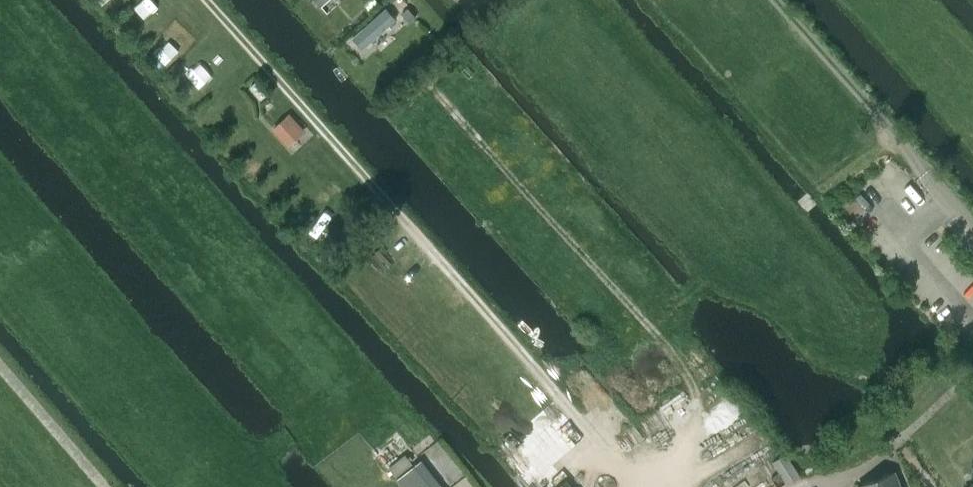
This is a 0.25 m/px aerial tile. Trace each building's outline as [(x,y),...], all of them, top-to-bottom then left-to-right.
[(786,454),(773,462),(788,485),(800,477),(786,454)] [(396,479),(402,486),(441,486),(421,460),(418,462),(396,479)] [(857,486),(902,486),(896,471),(857,486)]
